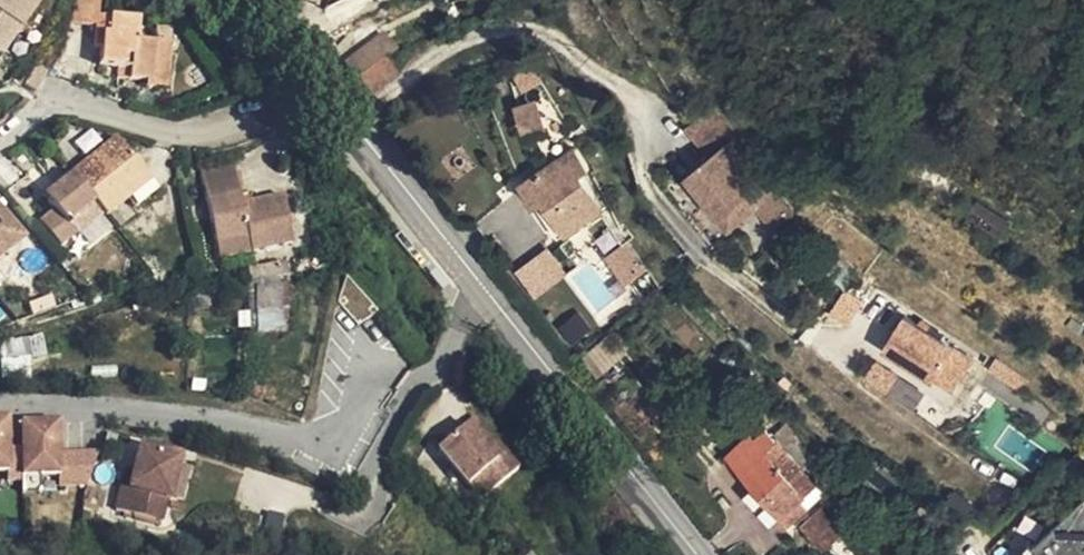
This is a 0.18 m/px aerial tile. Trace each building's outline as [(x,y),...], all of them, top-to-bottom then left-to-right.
[(12,2),(8,0),(3,0),(0,4),(0,20),(12,2)] [(71,18),(97,20),(97,41),(103,42),(104,60),(133,60),(134,72),(148,71),(156,70),(158,71),(158,40),(158,20),(138,20),(138,0),(75,0),(71,18)] [(364,24),(378,39),(381,38),(386,31),(372,17),(364,24)] [(343,44),(356,60),(377,40),(378,39),(364,24),(343,44)] [(17,56),(30,64),(40,43),(42,38),(32,33),(17,56)] [(377,40),(356,60),(368,73),(389,51),(378,39),(377,40)] [(156,70),(157,81),(173,82),(173,40),(158,40),(158,71),(156,70)] [(40,43),(30,64),(33,66),(44,46),(40,43)] [(156,70),(148,71),(152,81),(157,81),(156,70)] [(513,110),(521,135),(541,129),(534,103),(513,110)] [(684,140),(693,151),(715,133),(731,152),(734,150),(708,119),(684,140)] [(127,195),(150,179),(115,131),(71,165),(93,194),(105,211),(127,195)] [(747,213),(758,227),(775,213),(729,155),(731,152),(715,133),(693,151),(708,168),(691,181),(728,228),(747,213)] [(519,189),(535,212),(544,205),(565,236),(602,210),(580,179),(587,173),(572,152),(519,189)] [(201,168),(211,214),(235,163),(235,161),(201,168)] [(235,163),(211,214),(216,243),(245,238),(251,251),(288,242),(281,194),(244,201),(235,163)] [(93,194),(71,165),(54,178),(60,187),(46,197),(53,204),(39,216),(60,241),(76,228),(67,216),(93,194)] [(157,188),(150,179),(127,195),(135,205),(157,188)] [(544,205),(535,212),(557,242),(565,236),(544,205)] [(0,209),(0,249),(20,233),(0,209)] [(775,213),(758,227),(775,248),(792,235),(775,213)] [(548,249),(516,272),(536,298),(567,274),(548,249)] [(623,249),(608,266),(630,285),(645,267),(623,249)] [(255,285),(259,329),(287,326),(283,282),(255,285)] [(845,293),(831,314),(846,324),(861,303),(845,293)] [(577,314),(559,329),(572,345),(591,330),(577,314)] [(903,320),(881,355),(932,386),(935,382),(953,393),(972,362),(903,320)] [(471,411),(462,417),(490,453),(498,446),(471,411)] [(10,414),(0,415),(0,466),(12,465),(10,414)] [(61,467),(59,416),(19,418),(22,469),(61,467)] [(498,446),(490,453),(462,417),(433,440),(461,477),(465,474),(477,489),(511,463),(498,446)] [(731,449),(790,509),(813,484),(809,478),(816,472),(779,435),(767,447),(751,429),(731,449)] [(181,454),(140,445),(135,470),(131,486),(123,484),(119,506),(165,516),(181,454)] [(123,484),(131,486),(135,470),(127,468),(123,484)] [(1021,554),(1083,554),(1083,504),(1080,501),(1021,554)] [(814,553),(837,543),(824,511),(800,520),(814,553)]
